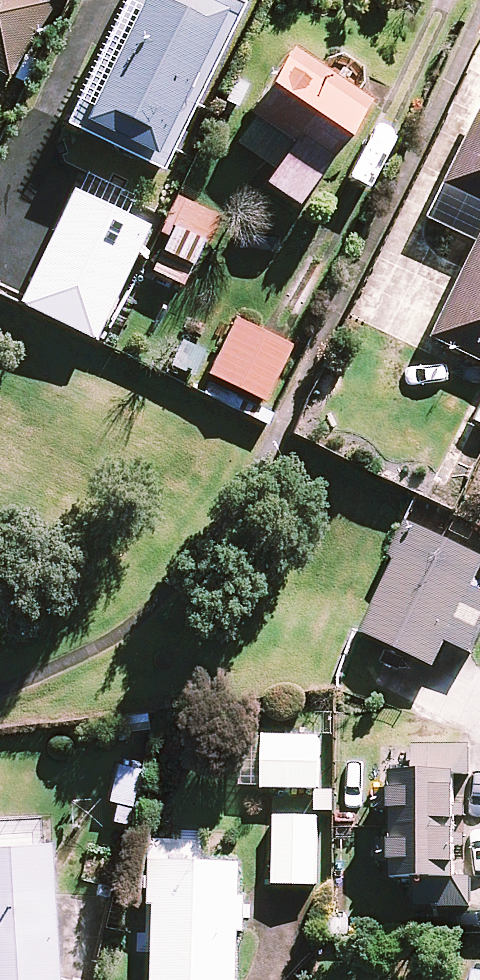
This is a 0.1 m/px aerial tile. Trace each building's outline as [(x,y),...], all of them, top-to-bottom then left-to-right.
[(6,78),(53,2),(49,0),(0,0),(0,74),(6,78)] [(201,0),(136,0),(77,119),(148,154),(220,9),(201,0)] [(365,99),(291,48),(247,110),(254,115),(235,143),(271,168),(261,181),(293,203),(365,99)] [(479,99),(438,183),(479,203),(479,100),(479,99)] [(137,228),(84,202),(59,254),(112,280),(137,228)] [(424,335),(479,363),(479,220),(424,335)] [(203,239),(170,224),(149,270),(181,285),(203,239)] [(112,280),(59,254),(47,276),(100,303),(112,280)] [(291,344),(233,316),(205,374),(263,402),(291,344)] [(408,527),(360,633),(432,665),(443,640),(466,651),(479,621),(479,596),(469,591),(479,566),(479,559),(408,527)] [(317,789),(318,737),(262,736),(261,788),(317,789)] [(390,879),(420,878),(421,912),(467,910),(465,876),(452,876),(454,774),(467,773),(466,746),(411,749),(412,773),(386,774),(390,879)] [(320,816),(274,815),(272,883),(317,885),(320,816)] [(40,817),(0,819),(0,979),(48,979),(40,817)] [(153,864),(152,979),(236,979),(237,864),(153,864)] [(466,966),(464,979),(479,979),(479,968),(466,966)]
